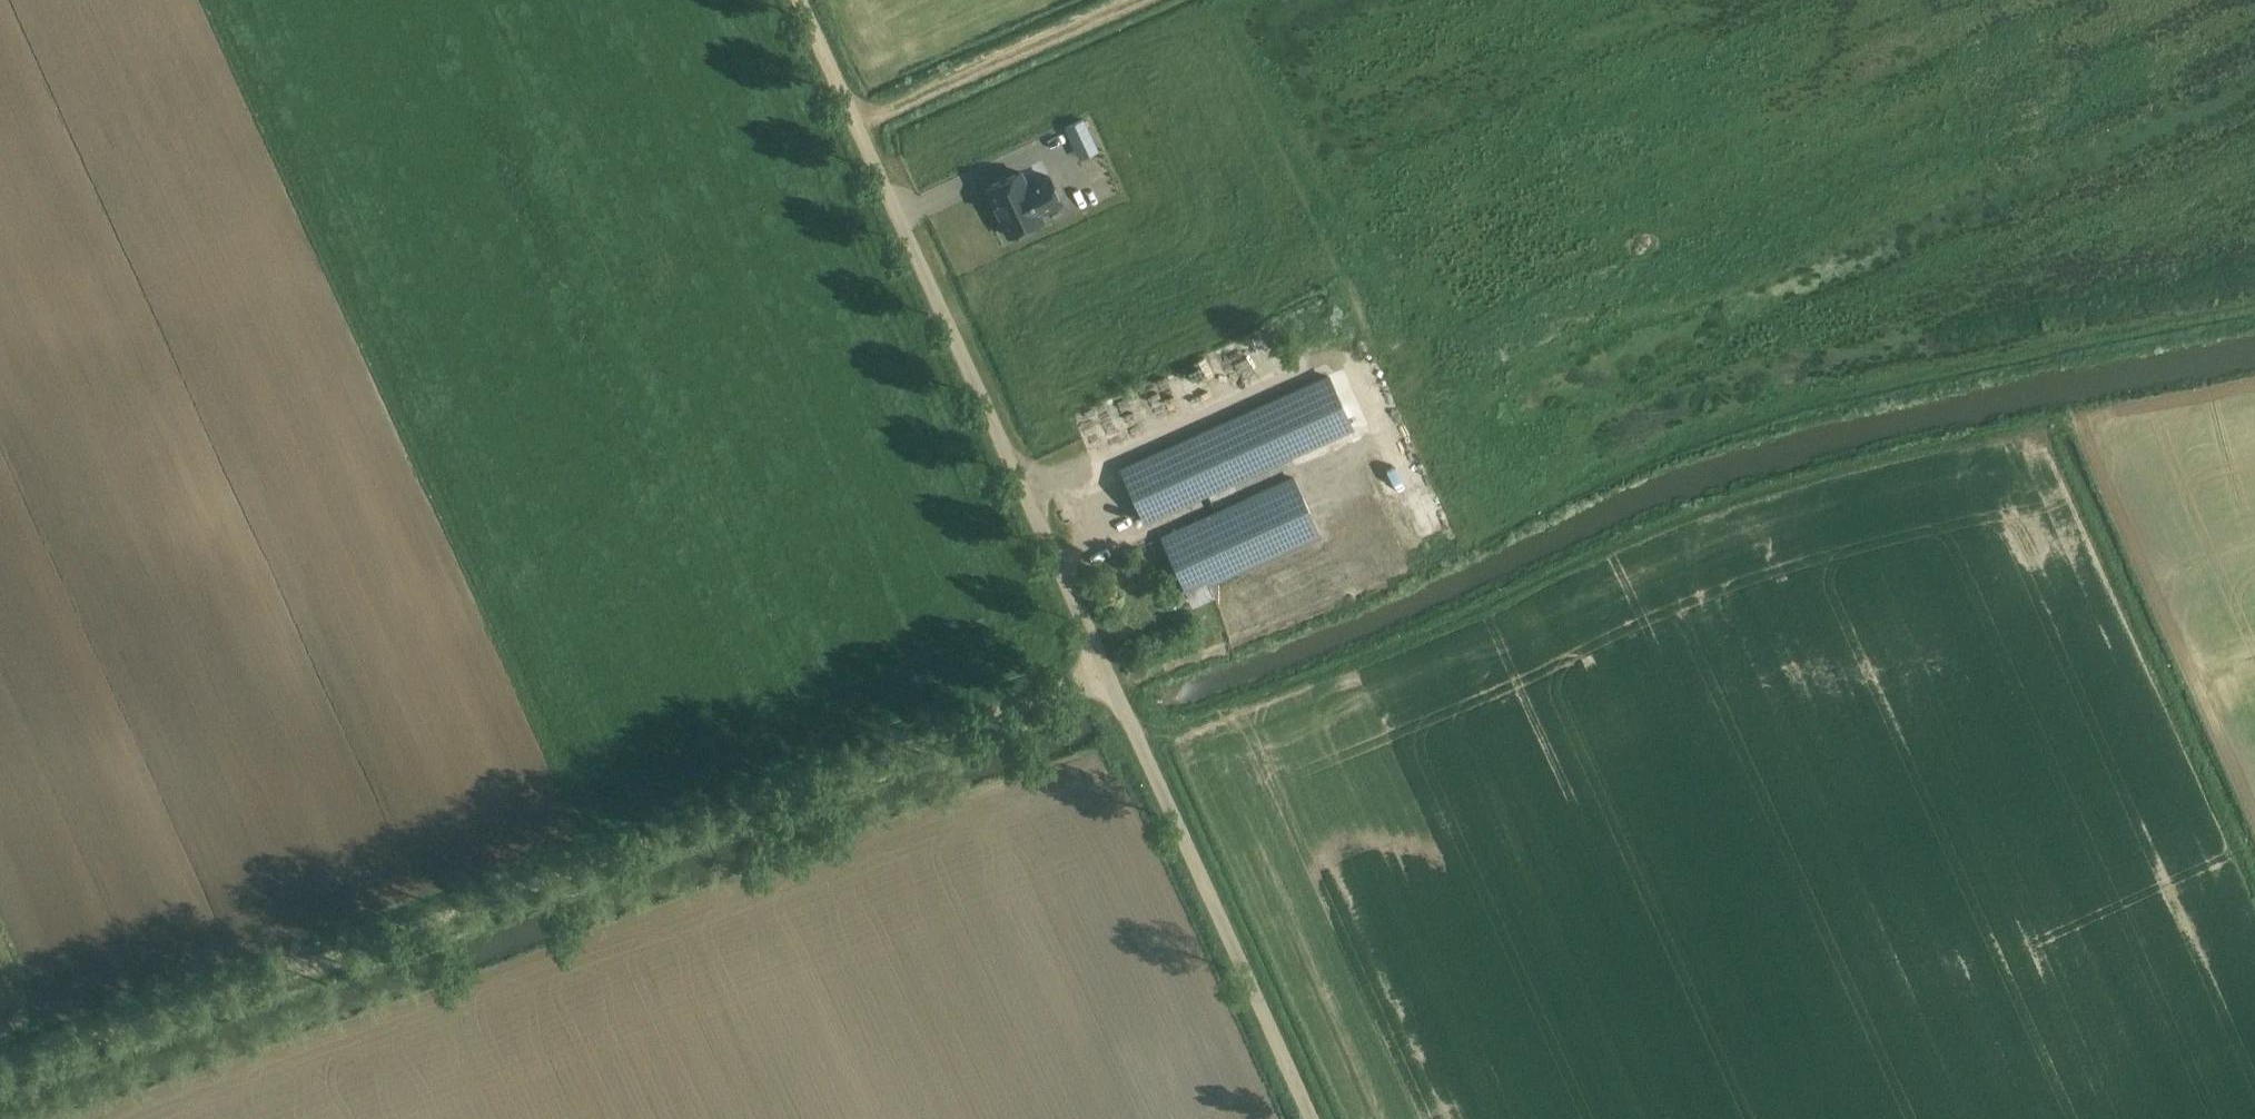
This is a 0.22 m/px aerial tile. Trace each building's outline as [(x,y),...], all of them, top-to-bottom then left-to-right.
[(1084,118),(1065,127),(1073,143),(1079,157),(1098,149),(1091,134),(1084,118)] [(1027,188),(1019,171),(986,187),(1008,235),(1042,219),(1038,212),(1061,202),(1048,175),(1034,181),(1035,184),(1027,188)] [(1140,460),(1120,469),(1143,520),(1163,511),(1206,492),(1283,457),(1285,456),(1331,435),(1308,384),(1140,460)] [(1181,527),(1160,536),(1163,542),(1184,590),(1205,581),(1207,585),(1228,575),(1320,535),(1294,477),(1215,512),(1201,518),(1181,527)]
